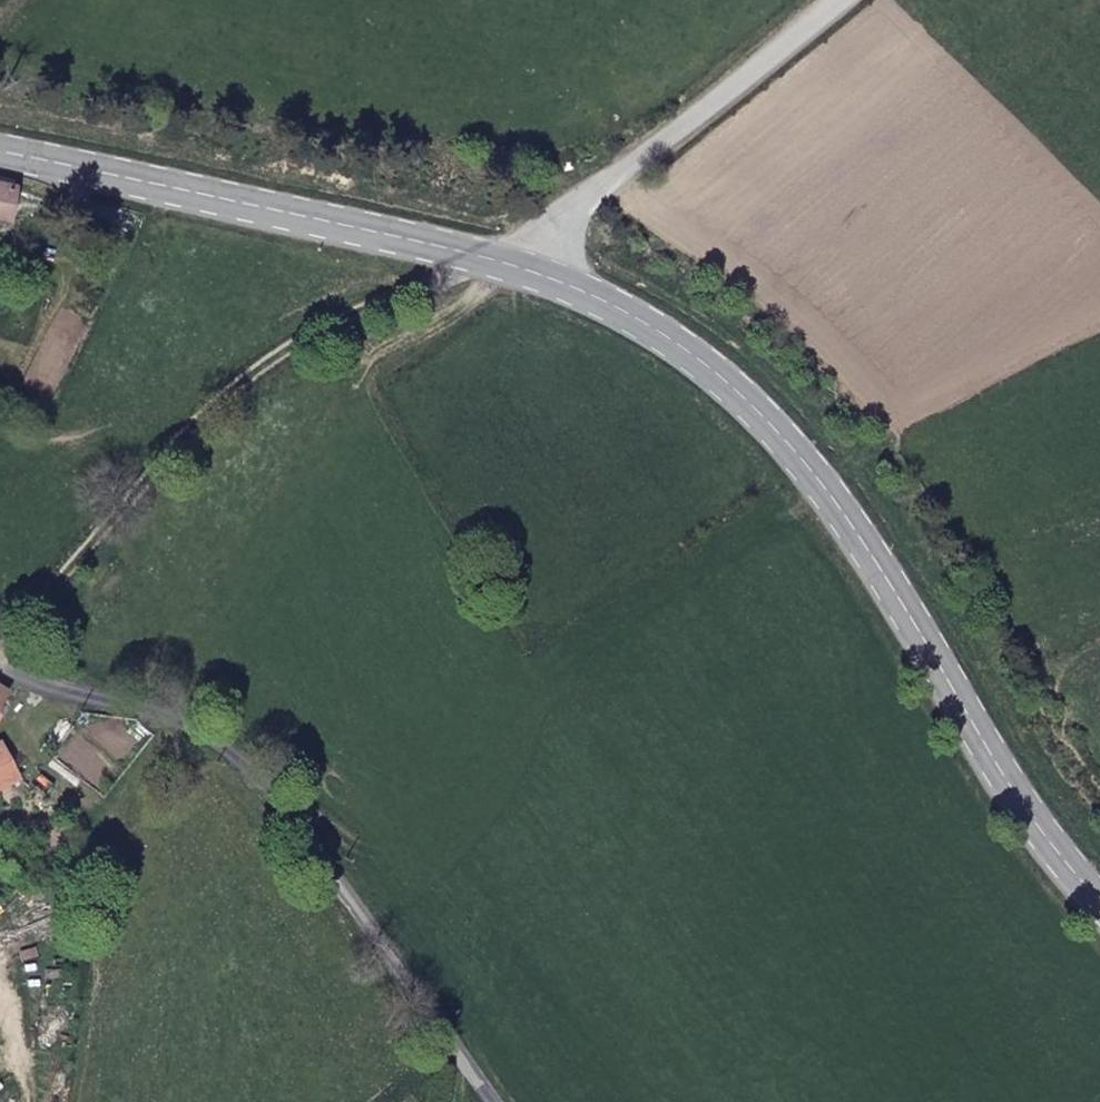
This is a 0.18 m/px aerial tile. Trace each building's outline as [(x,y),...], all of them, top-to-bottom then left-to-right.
[(0,194),(0,234),(5,235),(10,195),(0,194)] [(15,695),(0,688),(0,720),(15,695)] [(16,793),(0,762),(0,802),(16,793)]
